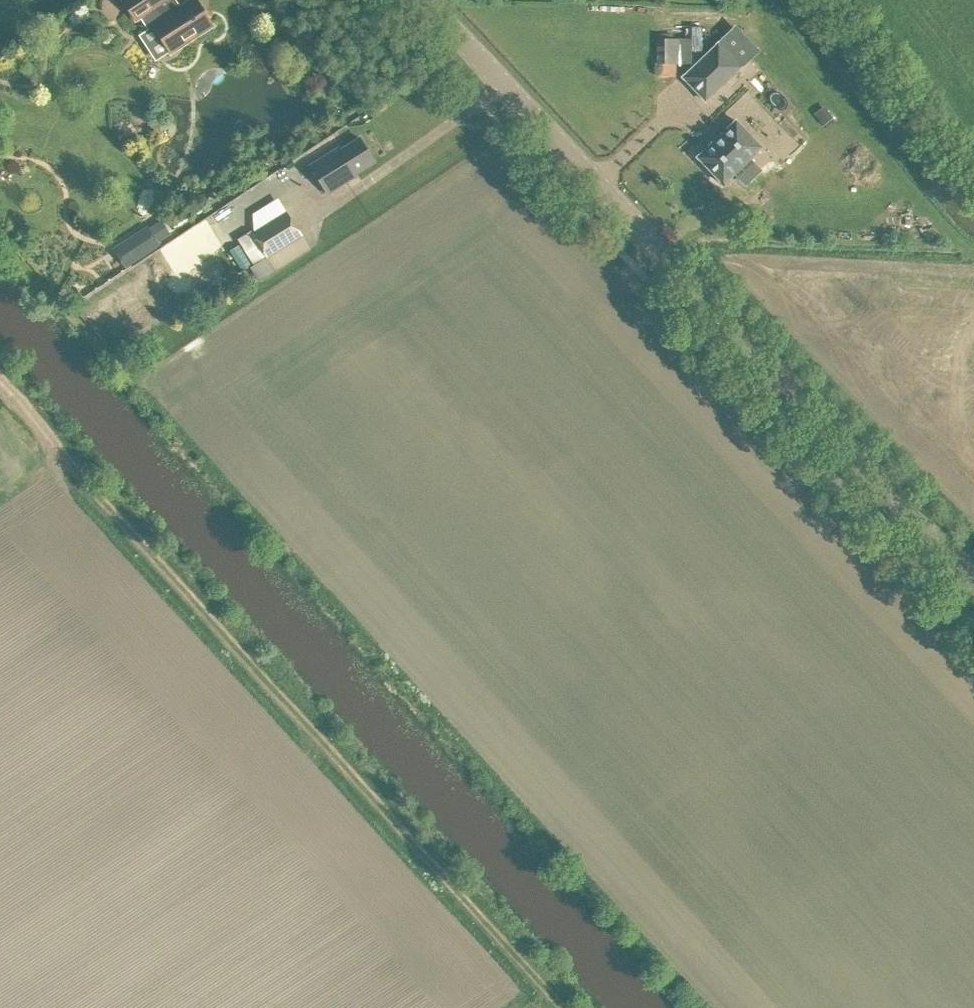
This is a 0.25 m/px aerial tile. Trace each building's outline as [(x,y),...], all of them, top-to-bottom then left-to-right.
[(170,53),(212,26),(195,0),(192,0),(179,9),(174,0),(124,0),(123,1),(136,21),(140,18),(144,24),(154,17),(158,22),(152,26),(170,53)] [(660,36),(660,62),(690,62),(690,37),(660,36)] [(712,45),(677,78),(699,101),(734,68),(712,45)] [(825,126),(835,121),(826,106),(817,112),(825,126)] [(697,158),(722,185),(734,173),(745,185),(760,171),(749,160),(761,148),(736,121),(697,158)] [(337,149),(313,165),(331,193),(356,176),(354,174),(373,162),(357,139),(339,152),(337,149)] [(267,259),(303,237),(287,212),(252,233),(267,259)] [(132,249),(148,240),(140,226),(124,235),(132,249)]
